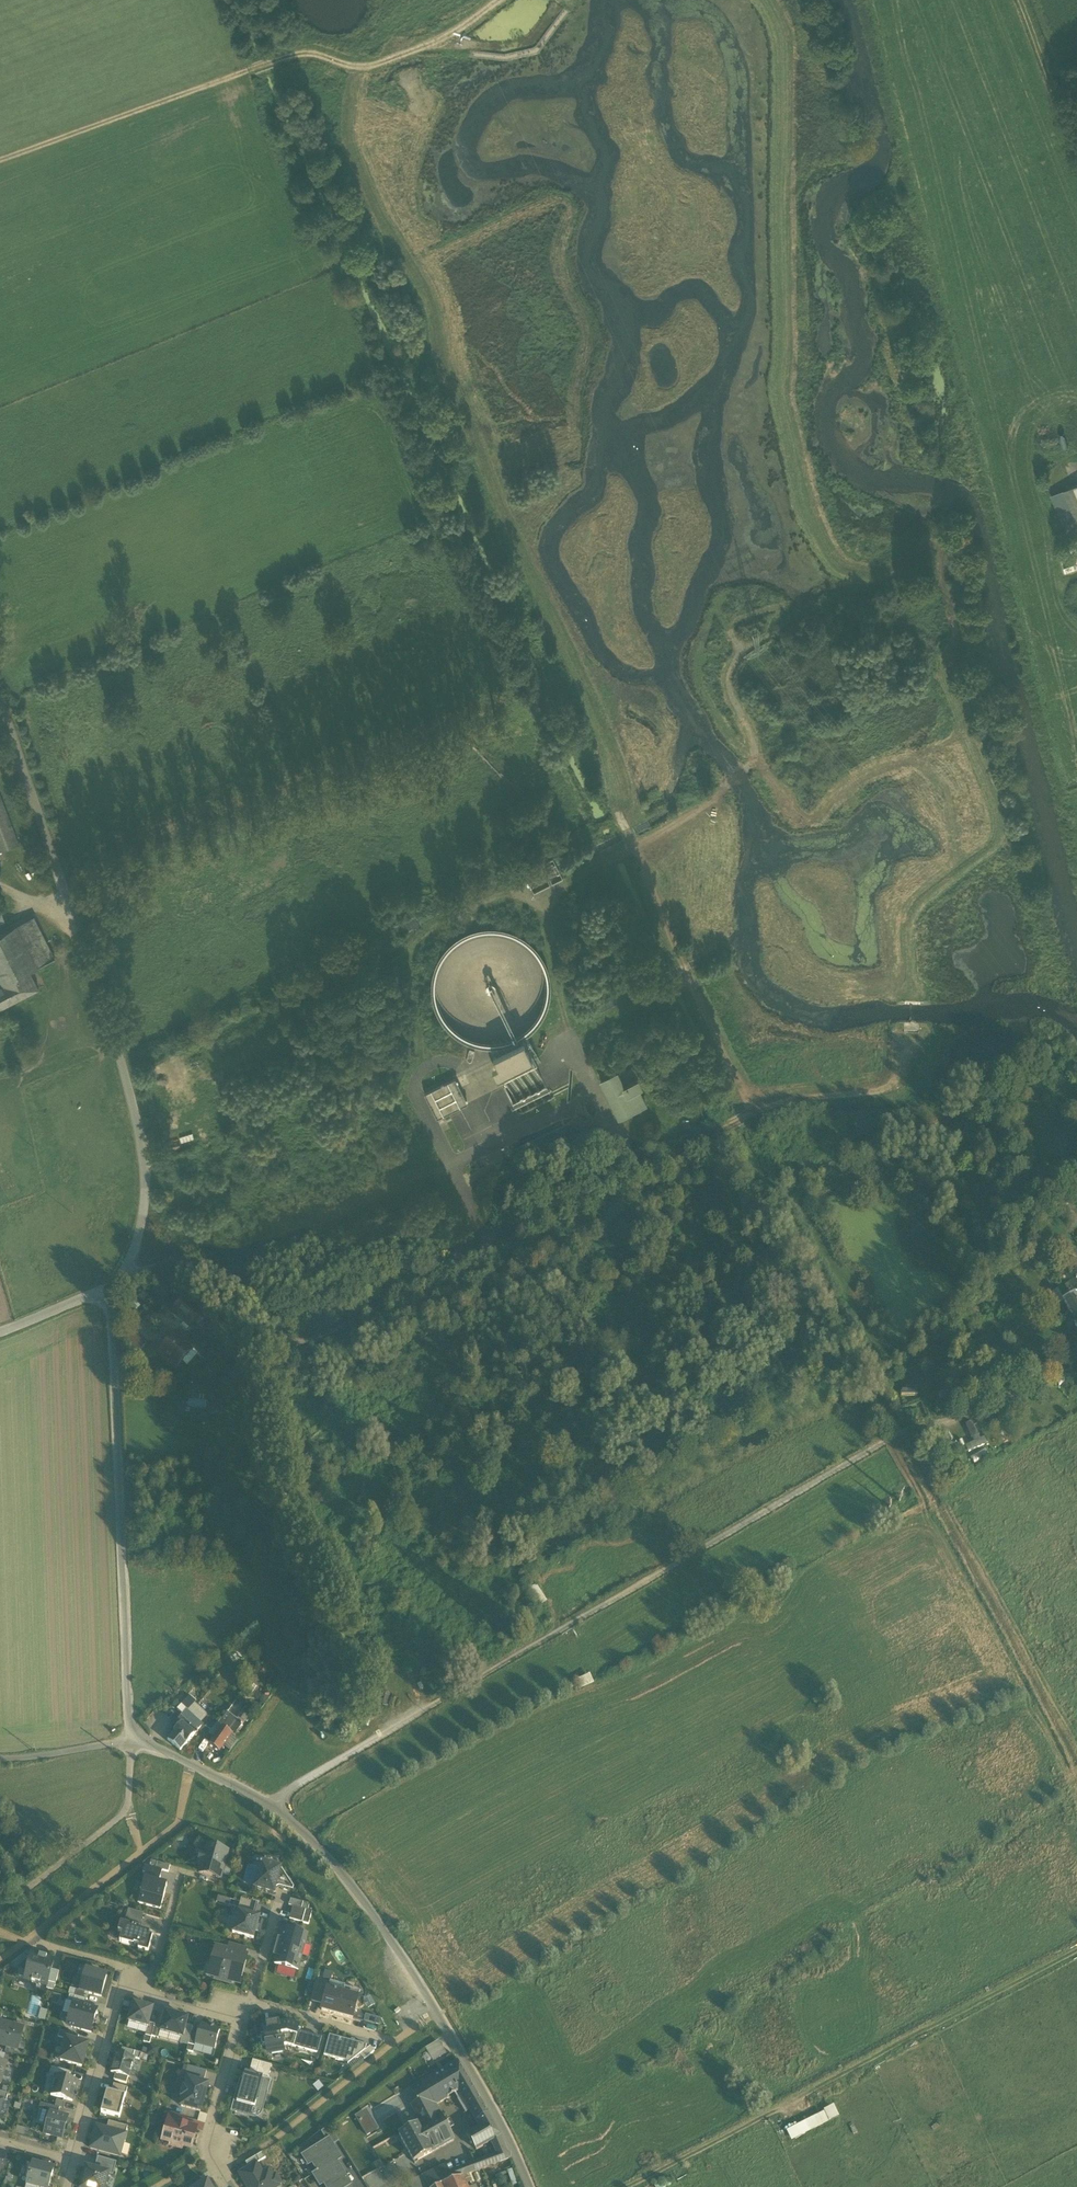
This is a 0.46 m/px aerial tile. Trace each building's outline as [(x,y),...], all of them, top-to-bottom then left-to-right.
[(1061,492),(1076,531),(1076,533),(1076,488),(1076,486),(1061,492)] [(1065,536),(1076,531),(1061,492),(1049,497),(1065,536)] [(19,843),(0,793),(0,851),(19,843)] [(34,916),(16,925),(38,967),(55,957),(34,916)] [(30,970),(38,967),(16,925),(0,933),(0,985),(30,970)] [(509,1043),(539,1019),(548,981),(534,948),(509,931),(469,931),(439,954),(429,984),(434,1011),(456,1037),(479,1046),(509,1043)] [(39,988),(30,970),(0,985),(0,1008),(39,988)] [(554,1093),(568,1086),(568,1083),(552,1090),(551,1089),(548,1090),(532,1059),(504,1073),(508,1082),(504,1084),(519,1114),(554,1096),(555,1095),(554,1093)] [(646,1105),(637,1087),(627,1092),(623,1085),(638,1077),(646,1073),(640,1062),(617,1073),(617,1072),(600,1080),(619,1118),(646,1105)] [(455,1077),(424,1092),(437,1117),(467,1102),(455,1077)] [(623,1085),(627,1092),(637,1087),(641,1085),(638,1077),(623,1085)] [(577,1117),(576,1114),(562,1119),(565,1125),(577,1117)] [(507,1152),(508,1154),(565,1125),(562,1119),(562,1118),(504,1147),(504,1148),(507,1152)] [(535,1230),(515,1240),(520,1249),(539,1239),(535,1230)] [(745,1264),(749,1272),(762,1265),(758,1257),(745,1264)] [(1064,1303),(1074,1297),(1076,1295),(1076,1280),(1073,1283),(1058,1291),(1062,1299),(1064,1303)] [(1074,1297),(1064,1303),(1076,1327),(1075,1328),(1076,1333),(1076,1302),(1074,1297)] [(176,1332),(185,1340),(188,1337),(179,1329),(176,1332)] [(157,1353),(176,1369),(194,1349),(185,1340),(176,1332),(157,1353)] [(123,1341),(136,1352),(142,1344),(130,1334),(123,1341)] [(588,1375),(594,1387),(599,1384),(593,1373),(588,1375)] [(901,1396),(918,1395),(918,1384),(900,1384),(901,1396)] [(212,1396),(212,1412),(223,1412),(223,1396),(212,1396)] [(976,1441),(966,1446),(969,1452),(988,1443),(985,1436),(981,1438),(973,1420),(967,1423),(976,1441)] [(975,1463),(990,1455),(987,1448),(971,1456),(975,1463)] [(236,1719),(243,1724),(256,1706),(249,1701),(236,1719)] [(174,1715),(179,1718),(189,1706),(184,1702),(174,1715)] [(210,1731),(215,1736),(216,1735),(222,1727),(228,1718),(222,1713),(210,1731)] [(228,1718),(222,1727),(216,1735),(215,1736),(209,1745),(219,1752),(232,1735),(234,1736),(243,1724),(236,1719),(234,1722),(228,1718)] [(168,1740),(180,1750),(187,1743),(194,1735),(189,1731),(178,1720),(170,1729),(175,1733),(168,1740)] [(189,1731),(194,1735),(202,1725),(199,1723),(198,1722),(189,1731)] [(227,1852),(206,1846),(204,1855),(202,1854),(199,1864),(201,1865),(199,1873),(220,1879),(221,1875),(224,1865),(227,1852)] [(265,1856),(263,1864),(276,1868),(278,1860),(265,1856)] [(170,1866),(151,1861),(149,1867),(162,1871),(168,1872),(170,1866)] [(273,1895),(275,1889),(280,1869),(276,1868),(263,1864),(261,1864),(261,1865),(260,1865),(260,1867),(261,1867),(254,1889),(273,1895)] [(224,1865),(221,1875),(229,1877),(232,1867),(224,1865)] [(162,1871),(149,1867),(145,1866),(143,1873),(146,1874),(146,1873),(160,1877),(162,1871)] [(281,1869),(280,1869),(275,1889),(279,1887),(293,1891),(293,1888),(281,1869)] [(146,1873),(146,1874),(144,1880),(158,1884),(160,1877),(146,1873)] [(158,1884),(144,1880),(138,1903),(160,1909),(165,1892),(163,1892),(165,1886),(158,1884)] [(218,1896),(216,1902),(229,1906),(231,1900),(218,1896)] [(238,1912),(253,1916),(257,1903),(244,1900),(241,1899),(238,1912)] [(309,1904),(290,1899),(289,1905),(293,1907),(308,1911),(309,1904)] [(291,1913),(310,1918),(312,1912),(308,1911),(293,1907),(291,1913)] [(139,1926),(143,1913),(128,1909),(125,1922),(139,1926)] [(253,1916),(238,1912),(236,1918),(232,1933),(253,1939),(256,1931),(257,1925),(259,1918),(253,1916)] [(310,1918),(291,1913),(289,1919),(308,1924),(310,1918)] [(225,1931),(232,1933),(236,1918),(229,1917),(225,1931)] [(140,1928),(121,1923),(118,1932),(122,1933),(119,1942),(133,1946),(134,1944),(139,1946),(138,1950),(148,1953),(153,1937),(149,1936),(150,1933),(139,1930),(140,1928)] [(307,1936),(284,1929),(281,1941),(279,1941),(275,1956),(277,1957),(274,1965),(278,1966),(296,1971),(298,1971),(302,1956),(305,1945),(307,1936)] [(229,1943),(227,1952),(245,1957),(247,1948),(229,1943)] [(305,1945),(302,1956),(309,1958),(312,1948),(305,1945)] [(227,1952),(218,1949),(212,1970),(220,1972),(219,1977),(218,1980),(229,1983),(230,1980),(238,1982),(245,1957),(227,1952)] [(27,1951),(11,1963),(15,1969),(31,1957),(27,1951)] [(31,1957),(25,1980),(47,1986),(52,1970),(54,1961),(33,1956),(31,1957)] [(296,1971),(278,1966),(276,1975),(294,1980),(296,1971)] [(47,1986),(46,1989),(54,1991),(59,1972),(52,1970),(47,1986)] [(107,1976),(86,1971),(80,1992),(89,1994),(101,1997),(107,1976)] [(330,1981),(329,1986),(328,1989),(343,1994),(344,1987),(345,1985),(330,1981)] [(310,2001),(323,2004),(327,1989),(328,1989),(329,1986),(316,1982),(315,1986),(311,1998),(310,2001)] [(304,1996),(311,1998),(315,1986),(308,1984),(304,1996)] [(344,1987),(343,1994),(358,1998),(360,1991),(344,1987)] [(89,1994),(70,1989),(68,1995),(87,2000),(89,1994)] [(343,1994),(328,1989),(327,1989),(323,2004),(321,2010),(352,2019),(358,1998),(343,1994)] [(53,1994),(50,2003),(58,2005),(61,1996),(53,1994)] [(73,2003),(73,2004),(84,2007),(86,2000),(69,1996),(68,2002),(73,2003)] [(370,1997),(363,2001),(367,2009),(375,2005),(370,1997)] [(73,2003),(68,2002),(66,2001),(62,2014),(70,2016),(73,2004),(73,2003)] [(84,2007),(73,2004),(70,2016),(69,2017),(66,2019),(71,2028),(91,2033),(97,2011),(84,2007)] [(134,2004),(129,2022),(147,2028),(149,2023),(153,2009),(134,2004)] [(38,2019),(45,2021),(48,2011),(41,2009),(38,2019)] [(160,2032),(182,2038),(186,2025),(187,2019),(165,2013),(161,2027),(160,2032)] [(381,2019),(365,2014),(364,2021),(379,2025),(381,2019)] [(286,2045),(293,2047),(298,2031),(299,2027),(283,2022),(279,2023),(279,2021),(278,2021),(278,2025),(272,2027),(271,2024),(265,2025),(255,2027),(257,2039),(261,2038),(262,2046),(266,2045),(269,2045),(271,2054),(284,2052),(283,2045),(286,2045)] [(2,2043),(2,2046),(6,2047),(15,2049),(17,2050),(23,2028),(1,2022),(0,2022),(0,2042),(2,2043)] [(147,2028),(129,2022),(127,2029),(146,2034),(147,2028)] [(155,2025),(149,2023),(147,2028),(146,2034),(143,2042),(150,2044),(152,2037),(155,2025)] [(161,2027),(155,2025),(152,2037),(158,2039),(158,2038),(160,2032),(161,2027)] [(193,2027),(186,2025),(182,2038),(180,2044),(188,2046),(192,2032),(193,2027)] [(198,2034),(195,2043),(213,2048),(215,2048),(220,2030),(200,2025),(198,2034)] [(321,2037),(298,2031),(293,2047),(317,2053),(317,2052),(316,2052),(318,2045),(319,2046),(319,2045),(318,2045),(320,2038),(321,2038),(321,2037)] [(79,2037),(60,2032),(58,2038),(66,2040),(77,2043),(79,2037)] [(182,2038),(160,2032),(158,2038),(180,2044),(182,2038)] [(195,2043),(198,2034),(192,2032),(188,2046),(186,2051),(193,2053),(193,2052),(195,2043)] [(366,2045),(330,2035),(324,2055),(346,2061),(348,2064),(360,2055),(365,2051),(366,2045)] [(77,2043),(66,2040),(60,2061),(82,2067),(87,2046),(77,2043)] [(439,2040),(425,2048),(433,2062),(447,2054),(439,2040)] [(211,2057),(213,2048),(195,2043),(193,2052),(211,2057)] [(160,2048),(150,2045),(147,2055),(157,2058),(160,2048)] [(360,2055),(364,2059),(374,2051),(370,2046),(365,2051),(360,2055)] [(13,2056),(15,2049),(6,2047),(5,2053),(13,2056)] [(120,2055),(134,2059),(139,2060),(141,2054),(122,2049),(120,2055)] [(116,2054),(111,2073),(115,2074),(129,2078),(130,2075),(134,2059),(120,2055),(116,2054)] [(360,2055),(348,2064),(352,2069),(364,2059),(360,2055)] [(135,2076),(139,2060),(134,2059),(130,2075),(135,2076)] [(271,2066),(253,2061),(249,2074),(263,2078),(268,2080),(271,2066)] [(455,2094),(460,2091),(470,2085),(470,2084),(457,2062),(428,2080),(421,2084),(434,2106),(435,2105),(455,2094)] [(184,2079),(188,2080),(203,2085),(206,2072),(187,2067),(184,2079)] [(13,2071),(5,2068),(1,2081),(9,2083),(13,2071)] [(49,2075),(56,2077),(68,2081),(70,2073),(51,2068),(49,2075)] [(255,2105),(263,2078),(249,2074),(245,2073),(238,2099),(237,2103),(251,2107),(252,2104),(255,2105)] [(127,2084),(129,2078),(115,2074),(114,2080),(127,2084)] [(56,2077),(49,2075),(45,2088),(52,2090),(56,2077)] [(68,2081),(56,2077),(52,2090),(50,2096),(72,2102),(77,2083),(68,2081)] [(267,2093),(271,2081),(268,2080),(263,2078),(255,2105),(261,2107),(265,2092),(267,2093)] [(203,2085),(188,2080),(186,2090),(184,2089),(182,2089),(180,2097),(182,2098),(183,2098),(181,2107),(200,2112),(203,2102),(204,2103),(206,2096),(204,2096),(207,2086),(203,2085)] [(313,2086),(318,2093),(324,2087),(319,2081),(313,2086)] [(431,2152),(454,2140),(435,2105),(434,2106),(421,2084),(411,2090),(418,2102),(423,2111),(416,2115),(421,2123),(417,2125),(431,2152)] [(114,2085),(111,2093),(125,2097),(127,2089),(114,2085)] [(471,2110),(460,2091),(455,2094),(466,2113),(471,2110)] [(3,2100),(3,2102),(6,2102),(9,2094),(0,2092),(0,2100),(3,2100)] [(107,2092),(101,2113),(119,2118),(125,2097),(111,2093),(107,2092)] [(232,2110),(249,2115),(251,2107),(237,2103),(238,2099),(236,2098),(232,2110)] [(55,2107),(59,2108),(62,2109),(64,2102),(57,2100),(55,2107)] [(6,2102),(3,2102),(0,2112),(0,2119),(6,2121),(10,2103),(6,2102)] [(411,2106),(416,2115),(423,2111),(418,2102),(411,2106)] [(50,2113),(57,2115),(59,2108),(55,2107),(40,2103),(38,2110),(50,2113)] [(792,2139),(841,2116),(836,2106),(787,2128),(792,2139)] [(50,2113),(38,2110),(35,2122),(45,2125),(46,2119),(49,2120),(50,2113)] [(366,2110),(355,2116),(367,2136),(378,2129),(366,2110)] [(476,2118),(471,2110),(466,2113),(463,2115),(468,2123),(476,2118)] [(57,2115),(50,2113),(49,2120),(46,2119),(45,2125),(44,2127),(47,2127),(45,2134),(62,2139),(68,2118),(57,2115)] [(170,2122),(185,2126),(187,2118),(168,2113),(166,2121),(170,2122)] [(482,2129),(493,2123),(487,2114),(477,2120),(482,2129)] [(148,2125),(155,2126),(157,2116),(150,2115),(148,2125)] [(108,2122),(106,2130),(125,2135),(127,2128),(108,2122)] [(185,2126),(170,2122),(164,2141),(172,2143),(172,2146),(181,2148),(181,2146),(189,2148),(195,2129),(185,2126)] [(476,2150),(492,2142),(498,2155),(501,2162),(510,2159),(501,2137),(500,2136),(493,2123),(482,2129),(469,2138),(476,2150)] [(399,2135),(414,2162),(431,2152),(417,2125),(399,2135)] [(329,2139),(332,2145),(339,2141),(329,2126),(320,2132),(326,2141),(329,2139)] [(26,2129),(16,2127),(14,2134),(23,2137),(26,2129)] [(119,2157),(125,2135),(106,2130),(96,2127),(94,2135),(95,2136),(94,2140),(92,2139),(90,2149),(119,2157)] [(336,2161),(341,2159),(332,2145),(329,2139),(326,2141),(302,2156),(308,2165),(312,2163),(317,2172),(336,2161)] [(262,2153),(245,2163),(249,2169),(256,2164),(266,2158),(262,2153)] [(501,2162),(498,2155),(449,2173),(453,2180),(462,2177),(470,2174),(501,2162)] [(108,2174),(108,2175),(113,2176),(117,2163),(98,2157),(94,2170),(108,2174)] [(336,2161),(317,2172),(313,2175),(320,2186),(324,2184),(326,2186),(347,2186),(351,2185),(336,2161)] [(27,2184),(37,2186),(49,2186),(54,2169),(33,2163),(31,2170),(28,2169),(26,2177),(29,2177),(27,2184)] [(240,2174),(247,2186),(278,2186),(279,2186),(278,2185),(281,2183),(276,2176),(273,2177),(272,2176),(266,2180),(262,2174),(256,2164),(249,2169),(240,2174)] [(453,2180),(449,2173),(445,2166),(423,2176),(424,2179),(428,2186),(436,2186),(445,2182),(445,2183),(453,2180)] [(108,2175),(108,2174),(94,2170),(87,2168),(85,2175),(83,2183),(81,2186),(105,2186),(108,2175)] [(512,2169),(507,2171),(513,2186),(517,2184),(512,2169)] [(266,2180),(272,2176),(269,2170),(262,2174),(266,2180)] [(474,2182),(470,2174),(462,2177),(466,2185),(474,2182)] [(113,2176),(108,2175),(105,2186),(113,2186),(116,2177),(113,2176)] [(203,2183),(199,2177),(182,2186),(197,2186),(203,2183)] [(466,2185),(462,2177),(453,2180),(445,2183),(445,2182),(436,2186),(467,2186),(466,2185)] [(420,2186),(428,2186),(424,2179),(417,2182),(420,2186)]
